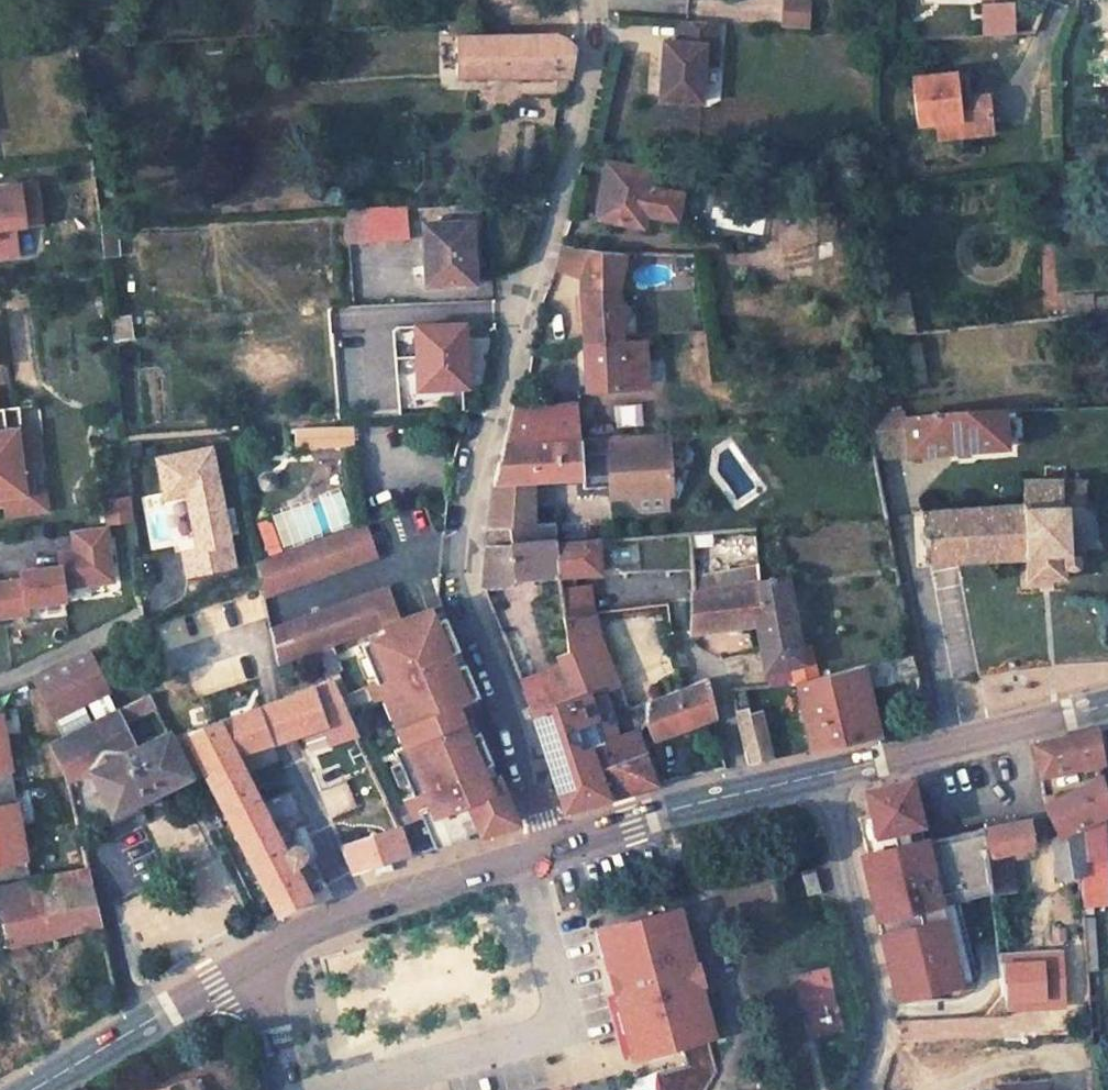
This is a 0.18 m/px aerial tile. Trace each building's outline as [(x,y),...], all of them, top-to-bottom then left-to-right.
[(806,6),(784,5),(782,34),(804,36),(806,6)] [(664,47),(659,105),(697,107),(700,68),(702,50),(708,50),(710,29),(677,27),(676,48),(664,47)] [(554,33),(455,35),(456,76),(556,75),(568,75),(573,46),(564,37),(554,33)] [(967,70),(953,72),(956,99),(970,97),(967,70)] [(953,72),(914,76),(919,124),(938,123),(940,138),(990,132),(985,95),(970,97),(956,99),(953,72)] [(568,75),(556,75),(553,88),(566,90),(568,75)] [(680,174),(608,161),(598,218),(641,226),(644,213),(676,219),(681,193),(677,193),(680,174)] [(34,182),(0,186),(0,255),(15,253),(12,225),(39,221),(34,182)] [(834,237),(833,203),(817,203),(797,203),(798,227),(787,231),(793,247),(818,237),(834,237)] [(404,205),(363,207),(364,240),(406,237),(404,205)] [(470,221),(424,223),(426,285),(473,283),(470,221)] [(117,222),(97,223),(101,257),(120,256),(117,222)] [(626,252),(560,243),(553,268),(582,276),(581,293),(580,293),(583,341),(621,339),(618,291),(626,252)] [(129,316),(108,316),(111,341),(132,338),(129,316)] [(461,326),(415,327),(417,386),(463,384),(461,326)] [(338,333),(340,367),(338,367),(341,409),(395,406),(390,329),(338,333)] [(621,339),(583,341),(585,387),(647,384),(644,338),(621,339)] [(919,340),(892,345),(895,361),(899,385),(925,381),(919,340)] [(574,404),(512,407),(503,444),(577,438),(574,404)] [(20,491),(17,466),(36,463),(31,425),(17,427),(15,405),(0,407),(0,494),(20,491)] [(903,412),(867,414),(876,458),(1007,445),(1004,409),(904,417),(903,412)] [(294,425),(295,447),(356,445),(355,423),(294,425)] [(677,488),(672,430),(577,438),(580,474),(588,474),(589,484),(617,482),(618,493),(634,492),(672,489),(677,488)] [(577,438),(503,444),(495,471),(493,482),(490,525),(496,525),(510,524),(511,542),(555,539),(555,542),(577,541),(576,527),(553,529),(552,523),(533,524),(533,479),(580,474),(577,438)] [(1025,503),(924,510),(925,562),(1026,557),(1026,580),(1046,579),(1064,577),(1064,567),(1072,568),(1077,564),(1078,561),(1078,550),(1089,541),(1093,536),(1095,529),(1095,524),(1092,515),(1088,509),(1086,507),(1083,507),(1084,479),(1024,478),(1025,503)] [(0,504),(1,512),(42,507),(40,489),(20,491),(0,494),(0,504)] [(672,489),(634,492),(648,505),(673,503),(672,489)] [(104,497),(106,522),(134,520),(133,495),(104,497)] [(273,516),(260,519),(267,554),(281,551),(273,516)] [(365,523),(255,563),(261,598),(377,556),(365,523)] [(75,528),(77,550),(58,552),(60,565),(21,570),(21,579),(0,581),(0,614),(25,611),(24,602),(64,597),(63,584),(110,578),(103,524),(75,528)] [(510,524),(496,525),(498,543),(511,542),(510,524)] [(498,543),(488,544),(484,588),(505,588),(514,578),(557,575),(555,542),(555,539),(511,542),(498,543)] [(577,541),(555,542),(557,575),(573,573),(582,573),(599,572),(597,539),(577,541)] [(573,573),(557,575),(559,589),(574,587),(573,573)] [(787,575),(759,580),(764,614),(756,625),(761,651),(762,660),(764,673),(754,674),(755,685),(774,683),(797,682),(793,664),(803,662),(787,575)] [(759,580),(694,592),(692,632),(756,625),(764,614),(759,580)] [(574,587),(559,589),(563,617),(594,613),(590,585),(574,587)] [(388,587),(266,629),(271,663),(382,625),(400,618),(388,587)] [(480,704),(442,604),(400,618),(382,625),(385,633),(367,640),(363,650),(376,681),(369,684),(376,701),(393,693),(406,723),(396,727),(403,744),(393,748),(412,794),(404,797),(411,812),(418,809),(434,846),(516,822),(488,756),(471,715),(477,713),(480,704)] [(633,729),(610,666),(601,643),(599,635),(598,631),(584,636),(581,629),(596,623),(594,613),(563,617),(568,651),(554,656),(557,667),(564,684),(578,677),(584,693),(602,740),(633,729)] [(596,623),(581,629),(584,636),(598,631),(596,623)] [(517,626),(501,633),(519,681),(536,675),(517,626)] [(108,687),(90,650),(36,677),(63,733),(92,719),(82,699),(108,687)] [(914,655),(863,666),(868,687),(917,674),(914,655)] [(762,660),(749,662),(750,675),(754,674),(764,673),(762,660)] [(803,662),(793,664),(797,682),(817,677),(813,660),(803,662)] [(817,677),(797,682),(811,749),(878,736),(868,687),(863,666),(817,677)] [(536,675),(519,681),(531,711),(584,693),(578,677),(564,684),(557,667),(536,675)] [(707,679),(645,702),(645,717),(654,739),(714,716),(707,679)] [(277,701),(258,708),(272,744),(347,718),(330,683),(277,701)] [(745,686),(729,688),(735,710),(749,706),(745,686)] [(148,692),(117,707),(124,722),(155,708),(148,692)] [(584,693),(531,711),(565,808),(607,796),(589,745),(602,740),(584,693)] [(749,706),(735,710),(747,763),(773,758),(762,710),(749,712),(749,706)] [(63,733),(49,740),(65,774),(67,780),(77,776),(89,770),(110,815),(201,770),(182,734),(170,738),(166,730),(136,745),(124,722),(117,707),(92,719),(63,733)] [(258,708),(182,734),(201,770),(213,792),(275,913),(308,895),(303,885),(291,864),(301,857),(302,853),(300,849),(296,845),(293,844),(283,847),(273,829),(236,756),(272,744),(258,708)] [(602,740),(589,745),(607,796),(654,782),(634,731),(633,729),(602,740)] [(1091,731),(1032,745),(1040,774),(1100,762),(1100,758),(1098,752),(1105,750),(1100,731),(1095,732),(1094,729),(1091,731)] [(0,739),(0,785),(10,784),(3,739),(0,739)] [(366,756),(332,771),(353,816),(388,800),(366,756)] [(958,897),(992,891),(988,857),(983,827),(926,839),(925,835),(922,835),(919,822),(923,821),(913,775),(867,785),(872,810),(859,812),(867,847),(861,848),(875,914),(882,913),(885,928),(878,929),(892,995),(975,978),(958,897)] [(77,776),(67,780),(74,812),(85,810),(77,776)] [(1046,804),(1059,833),(1052,840),(1057,877),(1082,870),(1082,858),(1084,824),(1102,815),(1107,812),(1107,801),(1098,778),(1046,804)] [(0,785),(0,831),(18,828),(10,784),(0,785)] [(1102,815),(1084,824),(1082,858),(1105,856),(1102,815)] [(1027,817),(983,827),(988,857),(992,891),(1012,888),(1010,858),(1009,851),(1032,846),(1027,817)] [(283,824),(273,829),(283,847),(293,844),(283,824)] [(401,826),(340,846),(350,871),(410,853),(402,829),(401,826)] [(0,831),(0,877),(25,872),(18,828),(0,831)] [(1032,846),(1009,851),(1010,858),(1033,854),(1032,846)] [(301,857),(291,864),(303,885),(312,880),(301,857)] [(87,868),(43,877),(48,907),(65,903),(71,930),(100,924),(87,868)] [(808,895),(822,891),(816,870),(801,874),(808,895)] [(13,1062),(3,950),(3,945),(9,944),(71,930),(65,903),(48,907),(43,877),(0,886),(0,1065),(13,1062)] [(594,949),(613,1007),(616,1006),(624,1027),(621,1029),(631,1060),(665,1049),(680,1045),(708,1036),(723,1031),(688,900),(594,927),(600,947),(594,949)] [(885,928),(882,913),(875,914),(878,929),(885,928)] [(105,944),(88,946),(99,1001),(117,996),(105,944)] [(789,974),(802,1038),(843,1029),(829,966),(789,974)] [(1028,973),(1002,976),(1007,1014),(1007,1016),(1033,1012),(1028,973)] [(718,1070),(708,1036),(680,1045),(684,1056),(653,1066),(658,1082),(654,1089),(706,1089),(718,1070)]
